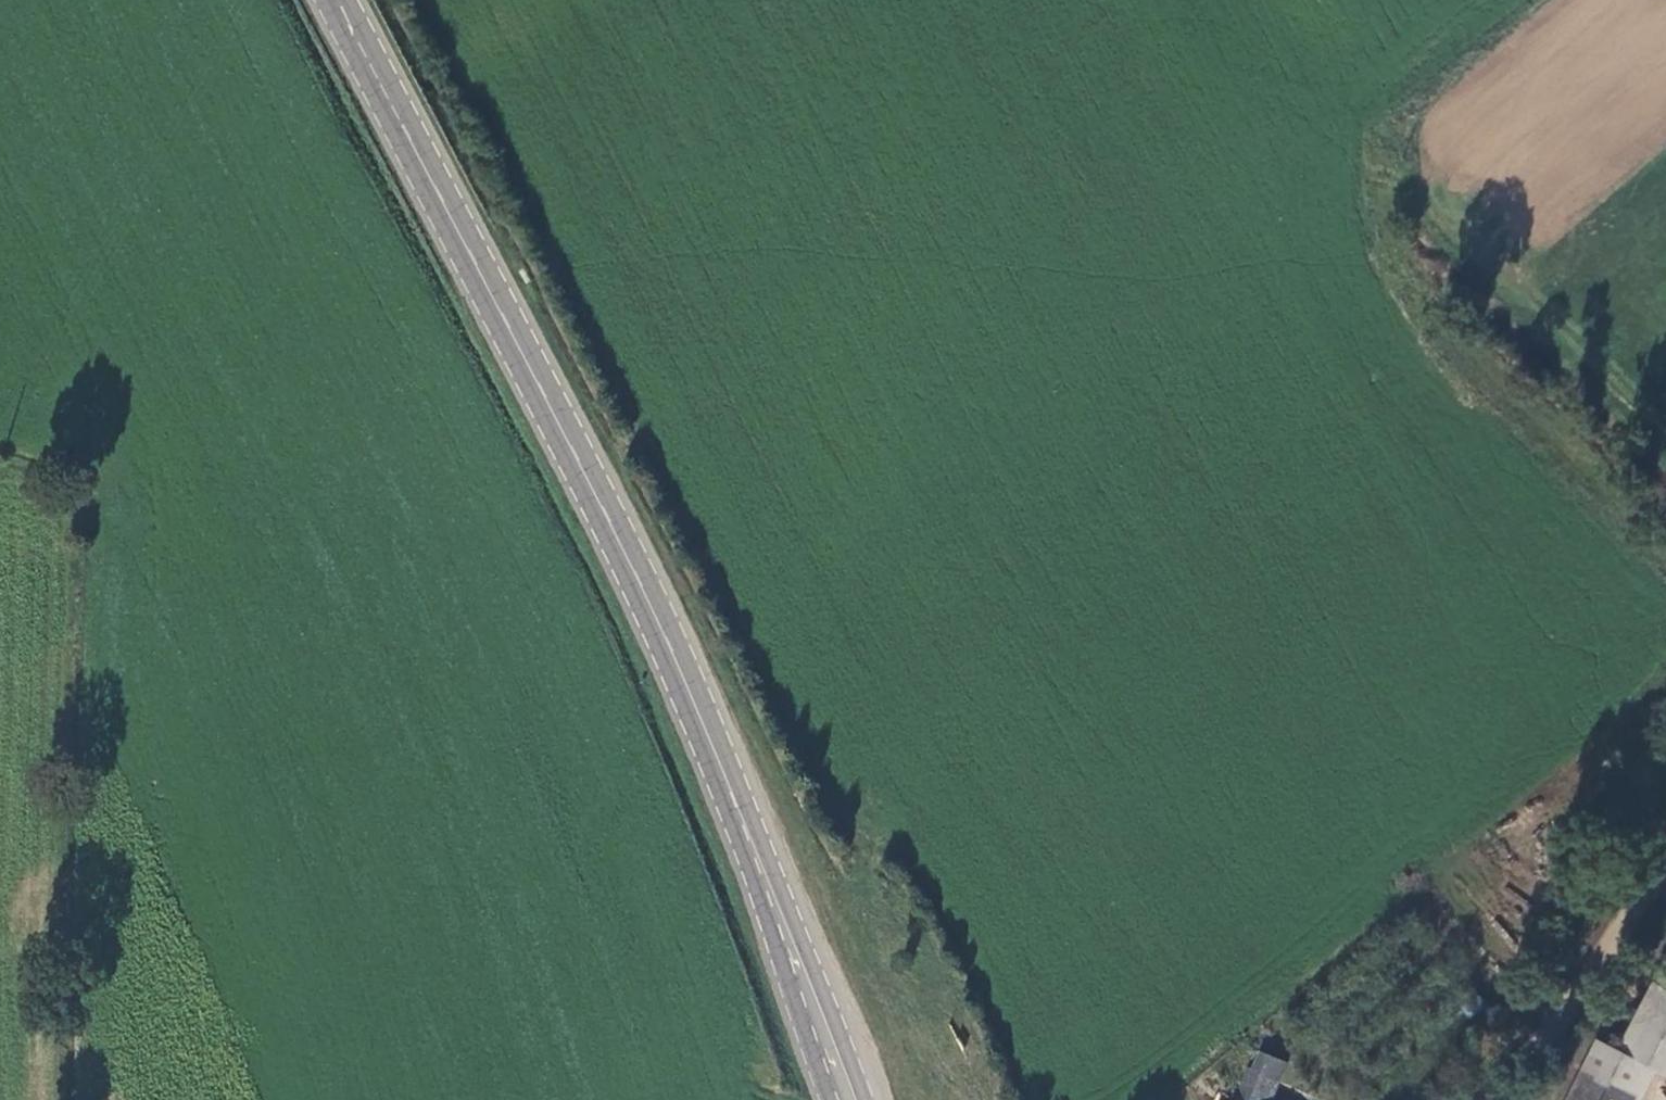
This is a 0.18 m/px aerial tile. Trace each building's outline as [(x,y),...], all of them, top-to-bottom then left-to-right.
[(1654,992),(1618,1060),(1665,1085),(1665,999),(1654,992)] [(1642,1078),(1594,1053),(1582,1078),(1584,1079),(1573,1099),(1632,1099),(1642,1078)] [(1276,1085),(1246,1072),(1234,1099),(1269,1099),(1276,1085)]
